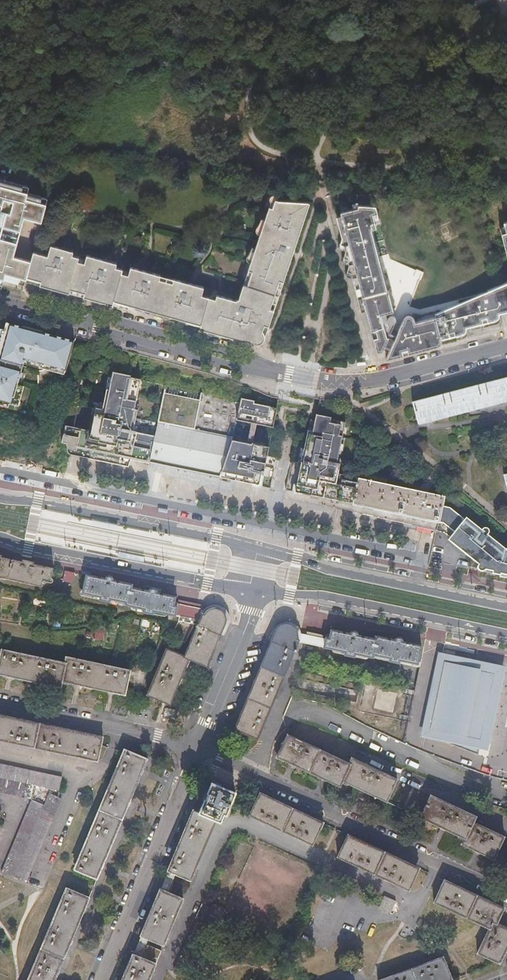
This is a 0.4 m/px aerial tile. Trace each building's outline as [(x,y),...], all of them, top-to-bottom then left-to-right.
[(2,281),(5,281),(19,286),(21,280),(26,281),(31,264),(14,259),(24,220),(42,225),(43,222),(48,201),(28,195),(22,193),(23,187),(6,183),(0,181),(0,207),(3,207),(1,214),(0,217),(0,227),(4,228),(0,240),(0,280),(2,281)] [(57,257),(35,251),(31,264),(26,281),(26,283),(254,345),(255,345),(256,345),(257,345),(258,345),(259,345),(260,345),(261,344),(262,344),(263,343),(264,342),(265,341),(310,204),(273,201),(241,297),(60,248),(57,257)] [(347,253),(345,260),(348,261),(350,266),(350,267),(348,273),(352,274),(353,280),(361,310),(366,308),(367,312),(376,350),(377,351),(377,352),(378,353),(379,353),(380,354),(381,354),(382,354),(383,354),(384,353),(390,338),(384,315),(396,312),(375,231),(379,230),(372,204),(337,214),(343,240),(341,246),(345,247),(346,252),(347,253)] [(438,347),(436,340),(464,333),(463,329),(496,320),(495,315),(506,312),(506,284),(416,322),(415,316),(412,314),(409,314),(406,315),(387,361),(438,347)] [(75,343),(42,335),(24,330),(7,326),(0,352),(0,404),(19,409),(25,390),(18,388),(25,362),(67,374),(75,343)] [(132,377),(115,373),(111,391),(108,390),(104,411),(97,409),(93,432),(67,426),(63,444),(70,445),(69,451),(69,452),(69,453),(70,453),(70,454),(71,455),(72,455),(91,458),(91,459),(130,467),(132,460),(152,464),(157,437),(135,433),(139,411),(136,411),(142,381),(132,378),(132,377)] [(412,402),(418,424),(506,401),(506,377),(412,402)] [(204,393),(168,386),(167,394),(202,401),(204,393)] [(202,401),(167,394),(160,422),(157,437),(152,464),(221,479),(233,442),(234,438),(242,402),(204,393),(202,401)] [(256,402),(243,399),(238,421),(251,424),(251,421),(275,426),(279,409),(256,405),(256,402)] [(317,421),(314,433),(310,432),(306,450),(304,457),(306,458),(305,464),(300,463),(293,462),(287,488),(354,504),(358,483),(338,480),(341,466),(338,465),(347,424),(332,421),(333,419),(318,416),(317,421)] [(275,429),(275,426),(251,421),(251,424),(253,424),(249,445),(253,446),(253,445),(254,445),(258,425),(275,429)] [(249,445),(233,442),(221,479),(272,489),(278,459),(269,457),(271,448),(254,445),(253,445),(253,446),(249,445)] [(446,497),(359,478),(358,483),(354,504),(440,524),(444,506),(446,497)] [(506,550),(488,536),(488,535),(489,535),(489,534),(489,533),(489,532),(489,531),(489,530),(488,530),(488,529),(487,529),(486,529),(485,529),(485,528),(485,529),(484,529),(483,529),(482,529),(482,530),(481,530),(466,518),(464,520),(450,508),(444,506),(440,524),(445,531),(447,524),(450,525),(456,530),(451,536),(481,561),(479,564),(478,565),(478,566),(478,567),(478,568),(478,569),(478,570),(479,570),(479,571),(480,571),(481,571),(506,577),(506,549),(506,550)] [(447,524),(445,531),(451,536),(456,530),(450,525),(447,524)] [(8,582),(12,561),(2,559),(2,558),(0,557),(0,580),(8,582)] [(12,561),(8,582),(41,589),(43,581),(50,583),(53,570),(32,565),(32,564),(29,564),(26,563),(26,564),(12,561)] [(104,581),(87,578),(83,595),(101,599),(110,601),(127,604),(130,589),(130,586),(111,583),(111,582),(111,581),(111,580),(111,579),(110,579),(110,578),(109,578),(108,578),(107,578),(106,578),(105,578),(105,579),(104,580),(104,581)] [(130,589),(127,604),(127,607),(144,611),(153,613),(175,617),(177,608),(177,606),(177,604),(175,602),(175,599),(154,594),(154,593),(154,592),(153,592),(153,591),(152,591),(152,590),(151,590),(150,590),(149,591),(148,591),(148,592),(130,589)] [(202,617),(203,614),(181,609),(179,618),(178,622),(179,622),(171,639),(185,644),(194,625),(198,626),(200,622),(202,617)] [(206,615),(203,614),(202,617),(200,622),(198,626),(186,658),(190,660),(208,668),(226,622),(226,621),(226,620),(226,618),(225,616),(225,614),(223,613),(222,611),(220,610),(219,610),(217,609),(215,609),(213,609),(211,610),(209,611),(208,612),(207,614),(206,615)] [(276,630),(262,666),(285,676),(300,640),(297,639),(298,638),(298,636),(298,634),(297,632),(296,630),(295,628),(294,627),(292,626),(290,625),(288,624),(286,624),(284,624),(282,625),(281,626),(279,627),(278,628),(276,630)] [(328,637),(326,638),(324,648),(373,659),(373,656),(377,641),(359,637),(359,636),(359,635),(358,635),(358,634),(357,634),(356,634),(355,634),(354,635),(354,636),(331,631),(330,636),(328,637)] [(320,647),(322,639),(307,635),(305,644),(320,647)] [(377,641),(373,656),(417,665),(418,663),(421,648),(403,644),(403,643),(403,642),(403,641),(402,641),(402,640),(401,640),(400,640),(399,640),(399,641),(398,641),(398,642),(397,643),(377,638),(377,641)] [(32,658),(2,651),(0,659),(0,676),(27,681),(32,658)] [(190,660),(186,658),(167,651),(147,697),(170,706),(190,660)] [(506,666),(439,653),(421,736),(451,744),(487,758),(506,666)] [(66,665),(65,665),(32,658),(27,681),(61,689),(62,683),(66,665)] [(95,690),(100,666),(66,659),(65,665),(66,665),(62,683),(95,690)] [(95,690),(125,696),(130,673),(100,666),(95,690)] [(285,676),(262,666),(249,698),(271,708),(285,676)] [(271,708),(249,698),(236,731),(258,740),(271,708)] [(6,717),(0,742),(34,749),(39,724),(6,717)] [(39,724),(34,749),(68,756),(73,731),(39,724)] [(73,731),(68,756),(97,763),(103,738),(73,731)] [(288,737),(277,759),(308,773),(319,751),(288,737)] [(147,760),(125,751),(113,780),(135,789),(147,760)] [(319,751),(308,773),(340,789),(343,783),(350,766),(319,751)] [(352,761),(350,766),(343,783),(387,803),(396,781),(352,761)] [(32,786),(63,792),(66,779),(52,776),(0,765),(0,779),(32,786)] [(0,779),(0,792),(29,798),(32,786),(0,779)] [(135,789),(113,780),(100,811),(122,820),(135,789)] [(226,818),(235,796),(213,786),(209,796),(207,795),(204,802),(206,803),(200,817),(215,823),(221,825),(224,817),(226,818)] [(293,809),(261,793),(251,816),(282,832),(293,809)] [(44,805),(13,878),(25,883),(61,799),(51,794),(46,806),(44,805)] [(466,841),(473,824),(476,819),(431,798),(420,819),(466,841)] [(13,878),(44,805),(32,801),(2,873),(13,878)] [(293,809),(282,832),(313,846),(324,823),(293,809)] [(122,820),(100,811),(87,842),(109,851),(122,820)] [(193,814),(181,843),(203,852),(215,823),(200,817),(193,814)] [(463,847),(494,861),(504,839),(473,824),(466,841),(463,847)] [(385,852),(352,836),(348,845),(345,843),(338,858),(374,875),(385,852)] [(109,851),(87,842),(75,870),(97,879),(109,851)] [(170,874),(176,876),(191,883),(203,852),(181,843),(168,873),(170,874)] [(374,875),(410,892),(416,877),(413,876),(417,867),(385,852),(374,875)] [(162,892),(168,895),(176,876),(170,874),(162,892)] [(477,896),(446,881),(435,904),(467,919),(477,896)] [(78,927),(89,899),(67,889),(55,918),(78,927)] [(142,938),(149,941),(164,947),(183,901),(168,895),(162,892),(160,892),(142,938)] [(477,896),(467,919),(490,930),(491,931),(494,924),(497,925),(504,908),(477,896)] [(64,958),(78,927),(55,918),(42,949),(64,958)] [(490,930),(479,955),(499,964),(503,962),(506,953),(506,930),(497,925),(494,924),(491,931),(490,930)] [(135,956),(156,966),(162,952),(149,947),(148,949),(146,948),(149,941),(142,938),(135,956)] [(42,949),(29,979),(55,979),(64,958),(42,949)] [(124,979),(150,979),(156,966),(135,956),(134,956),(124,979)] [(444,958),(411,970),(415,979),(452,979),(444,958)] [(411,970),(385,979),(415,979),(411,970)]
